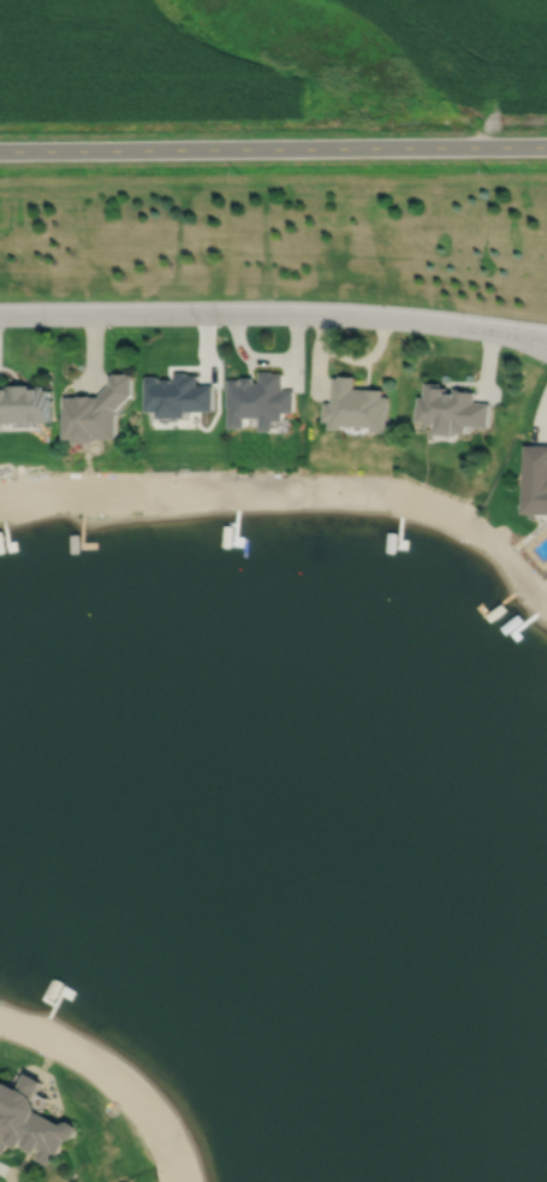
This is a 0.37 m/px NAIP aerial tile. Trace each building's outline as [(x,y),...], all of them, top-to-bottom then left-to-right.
[(227,379),(227,406),(228,406),(228,427),(245,427),(244,418),(260,418),(260,431),(273,431),(273,420),(283,420),(283,413),(293,413),(293,390),(283,390),(283,373),(273,373),(273,371),(258,371),(258,380),(260,380),(260,382),(254,382),(254,377),(242,377),(242,384),(238,384),(238,383),(240,383),(240,379),(227,379)] [(67,401),(73,401),(73,397),(83,397),(83,395),(91,395),(91,396),(99,396),(109,385),(109,374),(114,374),(114,372),(127,372),(127,374),(132,374),(132,395),(117,409),(118,438),(95,438),(95,443),(79,443),(79,438),(67,438),(67,401)] [(145,377),(145,412),(156,412),(156,418),(185,418),(185,410),(214,410),(214,385),(198,385),(198,374),(190,374),(190,373),(188,373),(188,372),(177,372),(177,373),(174,373),(174,382),(172,382),(172,379),(162,379),(162,382),(160,382),(160,377),(157,377),(157,376),(148,376),(148,377),(145,377)] [(1,430),(1,424),(16,422),(16,421),(32,421),(32,422),(47,422),(47,421),(53,421),(53,397),(50,397),(50,390),(46,390),(46,385),(35,386),(35,384),(11,384),(11,386),(2,386),(2,373),(0,373),(0,430),(1,430)] [(355,376),(339,374),(339,377),(333,377),(332,402),(325,402),(323,421),(331,421),(329,429),(340,430),(341,425),(373,427),(373,431),(382,432),(382,427),(386,427),(388,396),(382,396),(384,389),(353,388),(355,376)] [(426,382),(424,397),(420,396),(417,421),(428,422),(428,424),(438,425),(436,435),(456,436),(456,432),(468,433),(468,426),(489,427),(492,403),(475,401),(476,391),(469,390),(470,389),(454,388),(454,392),(448,392),(450,388),(441,386),(441,383),(426,382)] [(525,514),(546,514),(546,445),(527,444),(525,514)] [(4,1153),(10,1142),(19,1148),(24,1139),(26,1140),(24,1145),(38,1152),(41,1147),(50,1153),(52,1151),(58,1154),(67,1139),(75,1136),(78,1130),(76,1124),(70,1121),(61,1123),(40,1111),(41,1107),(37,1095),(46,1081),(29,1071),(20,1087),(11,1081),(4,1083),(0,1089),(0,1152),(4,1153)]
